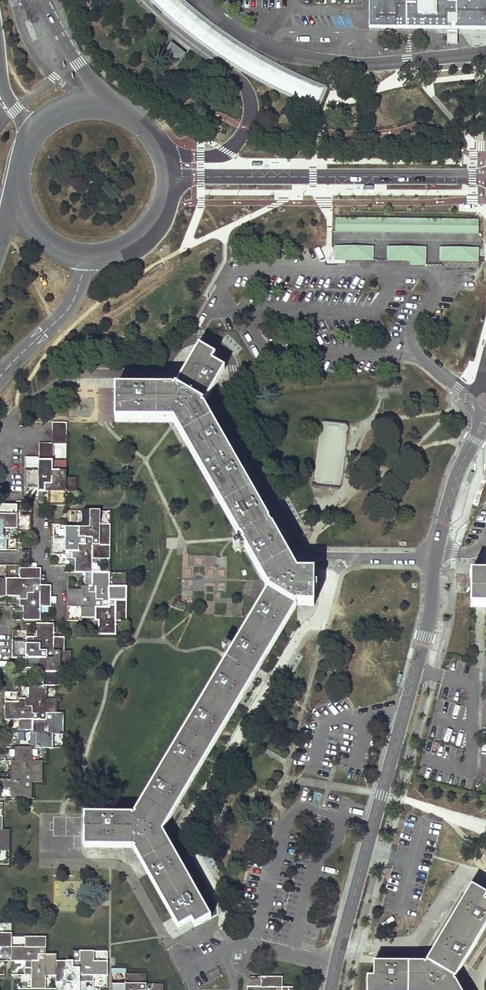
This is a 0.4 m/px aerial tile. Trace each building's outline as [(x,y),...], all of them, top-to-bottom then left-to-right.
[(160,8),(181,26),(191,35),(214,51),(246,72),(282,91),(317,106),(323,89),(274,66),(240,44),(207,22),(181,0),(152,0),(160,8)] [(454,3),(449,3),(449,0),(369,0),(368,28),(447,29),(458,29),(485,29),(485,0),(454,0),(454,3)] [(457,45),(458,29),(447,29),(447,45),(457,45)] [(171,43),(162,54),(176,66),(185,54),(171,43)] [(479,219),(336,217),(335,231),(478,233),(479,219)] [(374,245),(335,245),(335,260),(374,261),(374,245)] [(426,246),(387,246),(387,260),(410,260),(410,264),(426,264),(426,246)] [(478,247),(440,247),(439,261),(478,261),(478,247)] [(228,261),(240,261),(242,259),(236,249),(236,248),(228,261)] [(313,572),(297,572),(204,407),(204,405),(224,370),(225,370),(225,369),(212,362),(215,356),(199,346),(175,388),(173,389),(116,388),(116,422),(174,422),(268,588),(268,589),(134,814),(135,814),(133,815),(85,814),(84,848),(85,848),(85,847),(132,848),(134,849),(178,928),(178,929),(191,922),(195,927),(211,918),(211,917),(210,917),(162,832),(296,606),(297,605),(320,605),(320,589),(313,588),(313,572)] [(319,421),(315,483),(343,485),(347,423),(319,421)] [(53,461),(53,451),(39,451),(38,460),(53,461)] [(38,471),(25,471),(24,488),(38,488),(38,492),(43,492),(45,492),(45,484),(52,485),(52,478),(59,478),(59,471),(52,471),(53,461),(38,460),(38,471)] [(66,471),(66,462),(53,461),(52,471),(59,471),(66,471)] [(48,492),(48,506),(65,506),(66,492),(76,492),(76,478),(66,478),(66,471),(59,471),(59,478),(52,478),(52,485),(45,484),(45,492),(48,492)] [(0,505),(0,522),(3,522),(3,529),(10,529),(10,536),(17,536),(17,533),(31,533),(31,515),(17,515),(17,505),(16,505),(0,505)] [(100,511),(82,511),(82,528),(79,528),(79,538),(86,538),(93,538),(93,545),(110,545),(110,525),(100,525),(100,511)] [(6,550),(7,536),(10,536),(10,529),(3,529),(3,522),(0,522),(0,550),(6,550)] [(65,538),(51,538),(51,555),(65,555),(65,559),(72,559),(72,552),(79,552),(79,545),(86,545),(86,538),(79,538),(79,528),(65,528),(65,538)] [(75,559),(75,572),(85,573),(92,573),(92,559),(110,559),(110,545),(93,545),(93,538),(86,538),(86,545),(79,545),(79,552),(72,552),(72,559),(75,559)] [(20,569),(20,579),(6,579),(6,596),(19,596),(19,599),(26,599),(26,592),(33,593),(33,586),(41,586),(41,569),(20,569)] [(109,573),(92,573),(92,586),(88,586),(88,593),(95,593),(95,600),(102,600),(102,607),(109,607),(109,600),(126,600),(126,587),(109,587),(109,573)] [(476,574),(475,607),(484,607),(485,606),(485,574),(476,574)] [(23,620),(40,620),(40,607),(51,607),(51,606),(51,586),(41,586),(33,586),(33,593),(26,592),(26,599),(19,599),(19,607),(23,606),(23,620)] [(81,590),(68,590),(68,607),(81,607),(81,617),(95,617),(95,607),(102,607),(102,600),(95,600),(95,593),(88,593),(88,586),(85,586),(82,586),(81,590)] [(99,617),(98,635),(116,635),(116,621),(126,621),(126,600),(109,600),(109,607),(102,607),(95,607),(95,617),(99,617)] [(54,624),(37,623),(36,638),(33,638),(33,644),(40,644),(39,651),(46,651),(46,658),(54,658),(54,651),(64,652),(64,638),(54,638),(54,624)] [(15,641),(12,641),(12,658),(26,658),(26,668),(36,669),(39,669),(39,658),(46,658),(46,651),(39,651),(40,644),(33,644),(33,638),(26,637),(26,641),(15,641)] [(43,669),(42,686),(46,686),(60,686),(60,672),(71,672),(71,652),(64,652),(54,651),(54,658),(46,658),(39,658),(39,669),(43,669)] [(46,699),(46,686),(42,686),(29,685),(29,699),(25,699),(25,706),(32,706),(32,713),(39,713),(39,720),(46,720),(46,713),(57,713),(57,700),(56,699),(46,699)] [(5,702),(4,733),(19,734),(19,731),(32,731),(32,720),(39,720),(39,713),(32,713),(32,706),(25,706),(25,699),(19,699),(19,702),(5,702)] [(46,748),(53,748),(53,734),(63,734),(63,713),(57,713),(46,713),(46,720),(39,720),(32,720),(32,731),(36,731),(36,748),(46,748)] [(18,747),(15,747),(15,761),(11,761),(11,768),(18,768),(18,775),(25,775),(25,782),(32,782),(42,782),(42,766),(42,762),(42,761),(32,761),(32,747),(18,747)] [(11,799),(31,799),(32,782),(25,782),(25,775),(18,775),(18,768),(11,768),(11,775),(0,775),(0,788),(11,789),(11,799)] [(9,851),(9,830),(2,830),(0,830),(0,851),(9,851)] [(364,989),(459,989),(452,979),(485,921),(485,905),(480,902),(483,895),(471,887),(467,886),(421,962),(371,960),(370,977),(365,976),(364,989)] [(11,947),(11,934),(0,933),(0,947),(11,947)] [(25,961),(25,968),(32,968),(32,961),(38,961),(39,954),(45,954),(46,937),(25,937),(25,947),(11,947),(11,961),(25,961)] [(87,976),(87,982),(93,982),(93,976),(107,976),(107,962),(93,962),(93,951),(73,951),(73,962),(73,968),(80,968),(80,975),(87,976)] [(31,975),(31,989),(45,989),(45,975),(56,975),(56,961),(56,955),(45,954),(39,954),(38,961),(32,961),(32,968),(25,968),(25,975),(31,975)] [(80,982),(87,982),(87,976),(80,975),(80,968),(73,968),(73,962),(56,961),(56,975),(56,982),(66,982),(66,989),(80,989),(80,982)] [(111,989),(146,989),(146,984),(146,974),(127,974),(126,985),(111,984),(111,989)] [(282,987),(282,977),(263,977),(262,988),(247,987),(247,989),(282,989),(282,987)]
